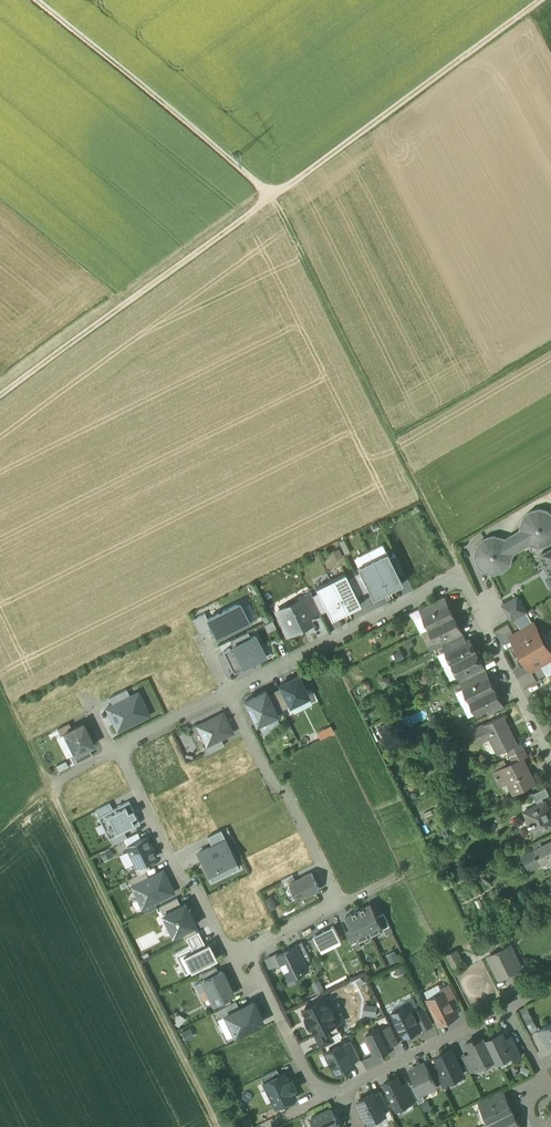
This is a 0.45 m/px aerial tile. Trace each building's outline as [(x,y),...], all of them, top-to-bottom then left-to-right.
[(485,539),(478,546),(475,555),(478,564),(485,571),(494,573),(503,570),(510,564),(512,554),(530,543),(530,544),(540,546),(549,543),(550,541),(550,514),(548,512),(539,509),(530,512),(523,519),(521,528),(521,530),(504,540),(503,539),(494,536),(485,539)] [(540,556),(550,573),(550,549),(540,556)] [(387,553),(373,560),(388,591),(402,584),(398,574),(389,556),(387,553)] [(395,553),(389,556),(398,574),(404,571),(395,553)] [(374,598),(388,591),(373,560),(358,567),(360,571),(369,590),(374,598)] [(360,571),(353,574),(363,593),(369,590),(360,571)] [(346,574),(331,581),(347,612),(361,605),(357,596),(347,577),(346,574)] [(353,574),(347,577),(357,596),(363,593),(353,574)] [(332,619),(347,612),(331,581),(316,588),(318,591),(327,610),(332,619)] [(327,610),(318,591),(312,595),(321,613),(327,610)] [(319,610),(310,593),(299,599),(300,601),(307,616),(319,610)] [(518,597),(503,605),(511,620),(526,611),(518,597)] [(443,598),(431,604),(434,611),(446,604),(443,598)] [(307,616),(300,601),(277,612),(288,634),(311,623),(307,616)] [(217,640),(249,624),(240,604),(207,620),(211,627),(217,640)] [(434,611),(424,616),(430,628),(454,616),(447,604),(446,604),(434,611)] [(198,633),(211,627),(207,620),(204,612),(191,619),(198,633)] [(454,616),(430,628),(436,641),(446,636),(459,629),(460,629),(454,616)] [(534,622),(510,637),(515,645),(539,630),(534,622)] [(459,629),(446,636),(449,642),(462,635),(459,629)] [(515,645),(526,664),(536,657),(542,654),(547,662),(550,660),(550,651),(550,648),(549,649),(538,632),(540,631),(539,630),(515,645)] [(230,641),(233,647),(251,638),(248,632),(230,641)] [(462,635),(449,642),(452,648),(465,641),(462,635)] [(255,636),(251,638),(233,647),(244,668),(266,657),(255,636)] [(452,648),(446,651),(452,663),(475,652),(469,639),(465,641),(452,648)] [(233,647),(223,651),(234,673),(244,668),(233,647)] [(475,652),(452,663),(458,676),(468,671),(481,665),(482,664),(475,652)] [(542,654),(536,657),(541,666),(547,662),(542,654)] [(481,665),(468,671),(471,677),(484,671),(481,665)] [(484,671),(471,677),(474,683),(487,677),(484,671)] [(298,676),(280,685),(281,688),(290,706),(309,697),(298,676)] [(474,683),(464,688),(471,701),(494,689),(488,676),(487,677),(474,683)] [(290,706),(281,688),(273,692),(275,694),(282,710),(290,706)] [(127,689),(109,698),(112,705),(130,696),(127,689)] [(494,689),(471,701),(477,713),(487,708),(500,702),(501,702),(494,689)] [(268,698),(265,691),(246,701),(257,725),(276,715),(268,698)] [(112,705),(106,708),(118,731),(150,715),(138,692),(130,696),(112,705)] [(275,694),(268,698),(276,715),(283,712),(282,710),(275,694)] [(500,702),(487,708),(490,714),(503,708),(500,702)] [(233,733),(223,714),(197,727),(207,746),(220,739),(233,733)] [(517,743),(503,715),(474,729),(479,739),(492,733),(497,743),(494,744),(498,753),(507,749),(517,744),(517,743)] [(64,732),(72,729),(69,723),(58,729),(61,734),(64,732)] [(93,745),(83,723),(72,729),(64,732),(75,754),(89,747),(93,745)] [(319,736),(334,730),(331,725),(317,731),(319,736)] [(224,746),(220,739),(207,746),(204,747),(207,754),(224,746)] [(517,744),(507,749),(510,756),(524,749),(521,742),(517,743),(517,744)] [(89,747),(75,754),(71,756),(75,764),(92,755),(89,747)] [(524,749),(510,756),(513,762),(523,757),(524,758),(528,756),(524,749)] [(513,762),(493,772),(499,784),(509,779),(516,793),(536,783),(524,758),(523,757),(513,762)] [(505,759),(491,764),(492,769),(506,765),(505,759)] [(545,788),(533,794),(536,802),(549,795),(545,788)] [(112,809),(97,816),(108,838),(122,831),(139,823),(128,801),(112,809)] [(524,812),(530,824),(529,824),(530,826),(531,826),(535,835),(550,828),(550,814),(545,802),(524,812)] [(109,804),(95,811),(97,816),(112,809),(109,804)] [(213,846),(225,840),(220,830),(208,837),(213,846)] [(111,845),(126,838),(122,831),(108,838),(111,845)] [(156,857),(146,838),(126,847),(136,867),(147,862),(156,857)] [(240,868),(225,840),(213,846),(198,854),(212,882),(240,868)] [(534,851),(539,862),(540,862),(548,858),(550,864),(550,843),(534,851)] [(102,852),(104,859),(112,856),(109,849),(102,852)] [(534,851),(523,857),(529,869),(541,864),(540,862),(539,862),(534,851)] [(150,869),(147,862),(136,867),(135,868),(139,875),(146,871),(150,869)] [(149,878),(146,871),(139,875),(128,880),(132,886),(149,878)] [(149,878),(132,886),(142,908),(174,893),(163,871),(149,878)] [(319,890),(312,875),(296,882),(291,885),(298,900),(319,890)] [(291,885),(296,882),(293,876),(281,881),(284,888),(291,885)] [(271,896),(265,899),(271,910),(276,908),(271,896)] [(177,899),(160,907),(163,914),(180,905),(177,899)] [(180,905),(163,914),(174,936),(181,932),(193,926),(195,925),(184,903),(180,905)] [(372,904),(359,910),(371,935),(384,929),(378,917),(372,904)] [(358,941),(371,935),(359,910),(346,916),(353,930),(358,941)] [(384,914),(378,917),(384,929),(387,934),(393,932),(384,914)] [(193,926),(181,932),(184,938),(186,938),(196,933),(193,926)] [(341,943),(334,928),(315,937),(323,952),(341,943)] [(358,941),(353,930),(346,933),(355,950),(361,947),(358,941)] [(186,938),(190,946),(193,952),(205,945),(198,931),(196,933),(186,938)] [(302,943),(296,945),(297,947),(304,963),(310,960),(302,943)] [(217,960),(209,944),(205,945),(193,952),(184,956),(190,969),(192,972),(217,960)] [(184,956),(193,952),(190,946),(175,953),(184,972),(190,969),(184,956)] [(510,946),(489,956),(500,978),(520,968),(510,946)] [(304,963),(297,947),(279,956),(282,962),(290,979),(308,970),(304,963)] [(465,967),(456,949),(443,955),(452,973),(465,967)] [(395,951),(386,955),(390,964),(399,960),(395,951)] [(282,962),(279,956),(278,952),(264,959),(269,968),(282,962)] [(202,974),(205,980),(219,974),(216,967),(202,974)] [(232,995),(221,972),(219,974),(205,980),(195,985),(201,997),(208,994),(213,1004),(232,995)] [(312,983),(317,993),(325,989),(320,979),(312,983)] [(450,982),(440,987),(443,993),(446,991),(453,1003),(459,1001),(450,982)] [(443,993),(438,996),(436,995),(428,999),(440,1023),(458,1014),(453,1003),(446,991),(443,993)] [(328,1006),(324,998),(305,1008),(308,1016),(307,1017),(311,1026),(313,1025),(317,1032),(317,1033),(328,1027),(331,1034),(340,1030),(333,1015),(335,1014),(330,1005),(328,1006)] [(225,1015),(239,1008),(236,1001),(218,1010),(221,1017),(225,1015)] [(239,1008),(225,1015),(235,1035),(264,1021),(254,1001),(239,1008)] [(375,1015),(376,1004),(365,1003),(364,1014),(375,1015)] [(398,1006),(393,1009),(392,1012),(404,1035),(421,1027),(414,1011),(410,1003),(401,1007),(398,1006)] [(424,1005),(414,1011),(421,1027),(422,1029),(433,1023),(424,1005)] [(526,1006),(519,1010),(524,1020),(531,1016),(526,1006)] [(531,1016),(524,1020),(528,1028),(535,1024),(531,1016)] [(538,1029),(542,1037),(545,1036),(550,1047),(550,1046),(550,1023),(538,1029)] [(390,1024),(383,1027),(392,1045),(399,1041),(390,1024)] [(383,1027),(383,1026),(366,1034),(376,1054),(392,1046),(392,1045),(383,1027)] [(328,1027),(317,1033),(317,1032),(315,1033),(321,1047),(334,1040),(331,1034),(328,1027)] [(500,1036),(499,1033),(486,1039),(495,1058),(497,1062),(512,1054),(513,1054),(505,1038),(500,1036)] [(522,1055),(512,1035),(505,1038),(513,1054),(512,1054),(515,1059),(517,1058),(522,1055)] [(485,1037),(475,1042),(474,1038),(467,1041),(472,1051),(479,1066),(495,1058),(486,1039),(485,1037)] [(351,1040),(344,1043),(353,1061),(360,1058),(351,1040)] [(344,1043),(326,1052),(337,1073),(354,1064),(353,1061),(344,1043)] [(451,1049),(437,1056),(441,1065),(449,1081),(449,1080),(463,1074),(451,1049)] [(472,1051),(462,1056),(469,1071),(479,1066),(472,1051)] [(512,1054),(497,1062),(500,1068),(514,1061),(515,1061),(518,1060),(517,1058),(515,1059),(512,1054)] [(424,1062),(410,1069),(422,1093),(436,1086),(424,1062)] [(449,1081),(441,1065),(435,1068),(444,1086),(450,1083),(449,1080),(449,1081)] [(277,1068),(262,1076),(264,1082),(280,1074),(277,1068)] [(280,1074),(264,1082),(277,1107),(297,1097),(293,1090),(296,1088),(292,1080),(289,1082),(287,1078),(283,1080),(280,1074)] [(398,1075),(384,1082),(397,1108),(410,1101),(402,1084),(398,1075)] [(416,1096),(409,1081),(402,1084),(410,1101),(417,1098),(416,1096)] [(502,1090),(485,1099),(484,1099),(487,1105),(505,1096),(502,1090)] [(381,1091),(375,1094),(384,1111),(390,1108),(381,1091)] [(374,1092),(359,1099),(370,1122),(385,1114),(384,1111),(375,1094),(374,1092)] [(422,1093),(416,1096),(417,1098),(419,1102),(425,1099),(422,1093)] [(487,1105),(482,1108),(489,1122),(512,1111),(505,1096),(487,1105)] [(308,1120),(311,1126),(340,1126),(331,1108),(308,1120)] [(489,1122),(492,1126),(514,1126),(519,1125),(512,1111),(489,1122)] [(370,1122),(372,1126),(378,1126),(389,1122),(385,1114),(370,1122)] [(242,1120),(245,1126),(252,1123),(249,1117),(242,1120)]
